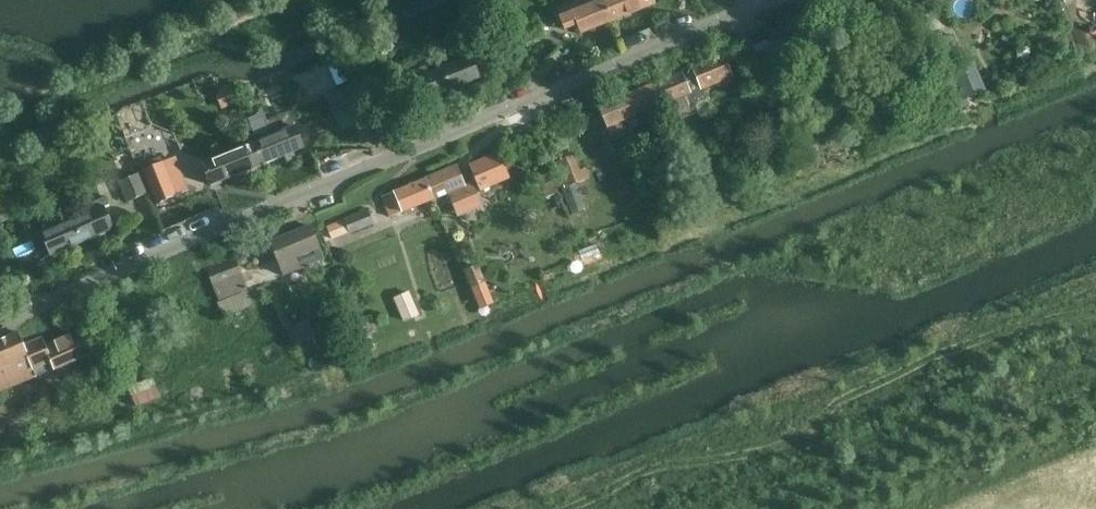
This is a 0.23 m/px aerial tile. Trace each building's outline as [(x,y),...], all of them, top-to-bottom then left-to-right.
[(557,10),(561,18),(565,31),(577,27),(581,35),(612,23),(603,1),(602,2),(601,0),(578,0),(569,4),(569,5),(557,10)] [(603,1),(612,23),(642,11),(654,5),(652,0),(603,0),(603,1)] [(1081,19),(1088,16),(1095,35),(1095,14),(1094,15),(1088,0),(1074,0),(1081,19)] [(765,41),(751,47),(757,60),(771,55),(765,41)] [(471,58),(449,67),(442,70),(451,91),(480,79),(471,58)] [(682,75),(654,87),(661,108),(668,124),(696,113),(693,105),(692,101),(705,96),(703,92),(733,80),(724,59),(693,71),(694,75),(683,79),(682,75)] [(421,103),(451,91),(442,70),(429,75),(425,66),(409,73),(421,103)] [(338,115),(345,131),(368,122),(354,87),(338,93),(345,112),(338,115)] [(654,87),(599,108),(612,139),(630,131),(626,122),(661,108),(654,87)] [(255,145),(264,166),(303,150),(294,130),(296,129),(289,112),(262,123),(268,140),(255,145)] [(807,131),(796,135),(800,147),(812,142),(807,131)] [(211,187),(264,166),(255,145),(202,166),(211,187)] [(556,176),(572,215),(585,210),(575,184),(589,178),(585,169),(580,171),(573,154),(557,161),(562,173),(556,176)] [(653,162),(669,201),(689,193),(673,154),(653,162)] [(484,170),(477,173),(481,182),(485,190),(503,183),(502,181),(508,178),(505,171),(502,163),(484,170)] [(426,179),(433,198),(434,200),(449,195),(452,202),(475,193),(471,184),(464,186),(456,167),(426,179)] [(161,211),(164,210),(163,208),(176,203),(176,204),(179,203),(164,170),(147,177),(161,211)] [(127,205),(143,198),(149,196),(141,175),(118,185),(127,205)] [(434,200),(433,198),(426,179),(383,197),(391,218),(434,200)] [(51,258),(114,231),(105,210),(109,208),(104,197),(87,204),(90,213),(41,234),(51,258)] [(344,220),(326,226),(331,239),(349,233),(350,234),(375,224),(369,210),(344,220)] [(316,225),(271,243),(277,258),(271,260),(274,267),(280,264),(318,248),(321,256),(327,253),(316,225)] [(2,255),(0,255),(0,284),(11,279),(2,255)] [(235,260),(207,270),(213,286),(219,300),(247,289),(241,274),(240,271),(235,260)] [(462,272),(469,290),(483,284),(476,266),(462,272)] [(393,299),(403,322),(418,315),(408,292),(393,299)] [(25,348),(37,377),(46,373),(43,366),(52,362),(55,369),(92,354),(84,332),(46,347),(44,340),(25,348)] [(25,348),(18,333),(0,341),(0,392),(37,377),(25,348)]
